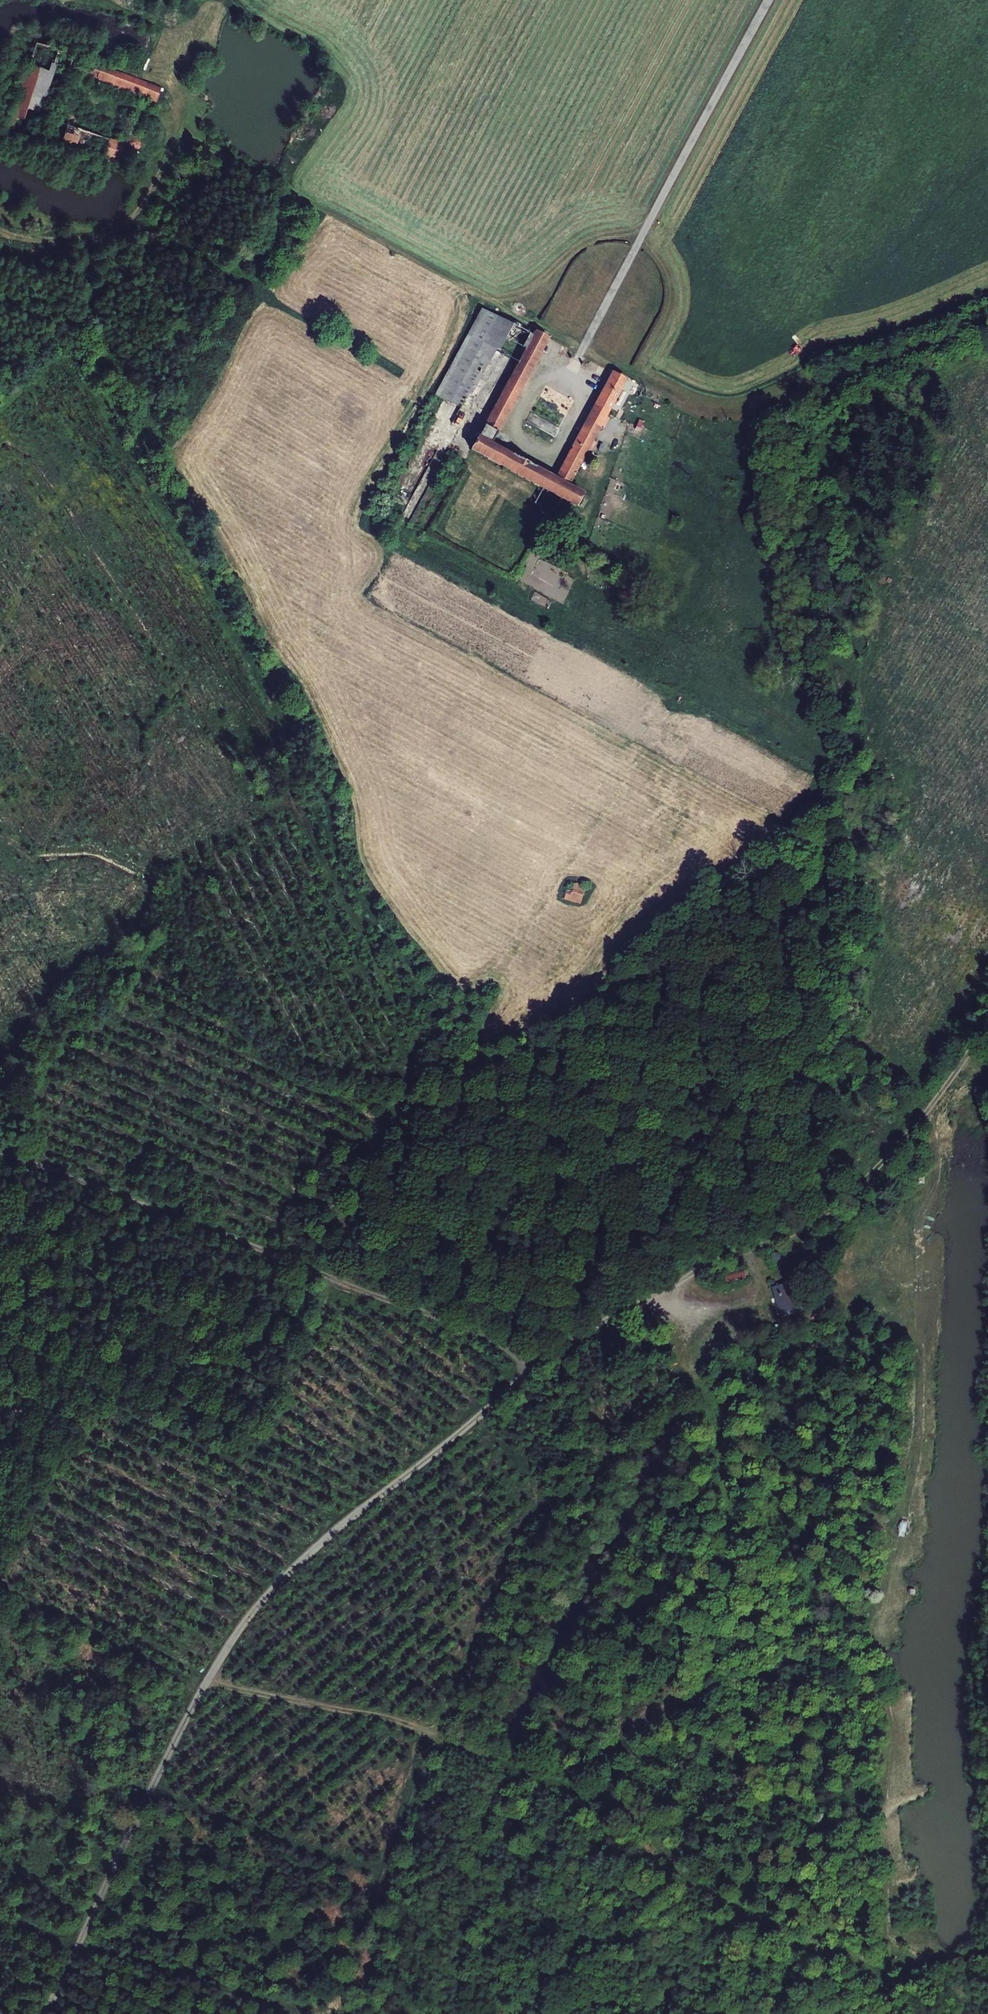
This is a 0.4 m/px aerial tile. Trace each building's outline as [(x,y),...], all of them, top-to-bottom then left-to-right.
[(58,51),(32,44),(7,128),(33,135),(58,51)] [(144,77),(70,56),(65,72),(139,93),(144,77)] [(124,141),(53,120),(47,138),(51,139),(49,143),(117,163),(124,141)] [(528,334),(478,305),(430,387),(481,416),(528,334)] [(488,441),(546,338),(530,329),(528,334),(481,416),(463,448),(567,507),(576,492),(559,482),(607,399),(619,376),(602,367),(542,472),(488,441)] [(619,376),(607,399),(616,404),(629,381),(619,376)] [(567,879),(563,898),(581,903),(586,884),(567,879)] [(723,1273),(724,1281),(743,1276),(742,1269),(723,1273)]
